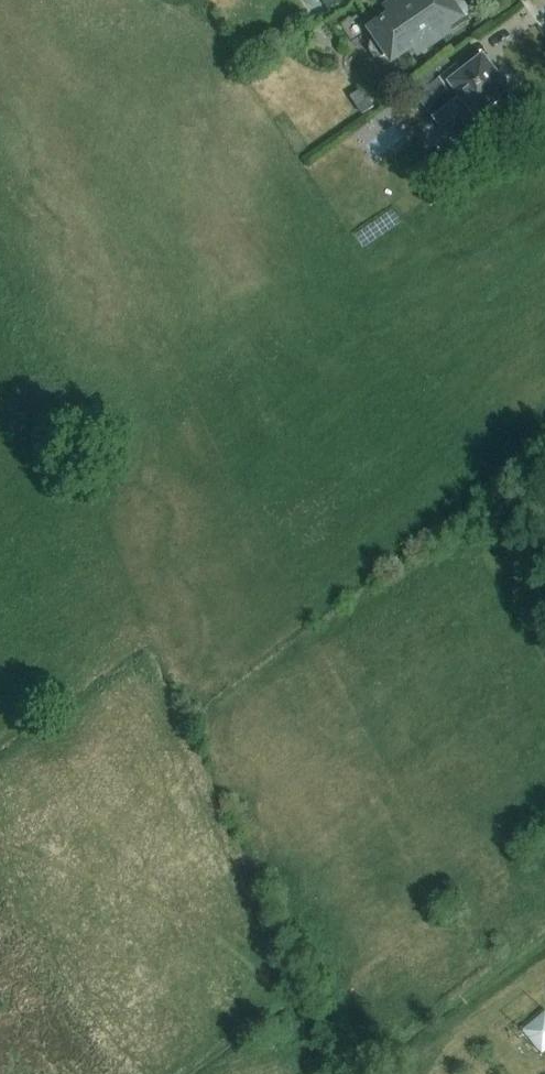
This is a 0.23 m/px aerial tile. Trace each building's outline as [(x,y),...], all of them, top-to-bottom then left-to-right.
[(470,8),(466,3),(460,2),(459,0),(399,0),(369,21),(374,29),(377,37),(371,41),(369,50),(374,57),(382,58),(388,54),(395,59),(396,61),(414,48),(419,56),(452,33),(449,28),(469,15),(470,8)] [(420,94),(432,109),(439,118),(433,123),(450,146),(472,128),(467,122),(487,106),(491,110),(504,101),(500,96),(507,90),(484,60),(472,69),(468,64),(462,69),(459,64),(420,94)] [(536,1021),(544,1032),(544,1014),(536,1021)]
